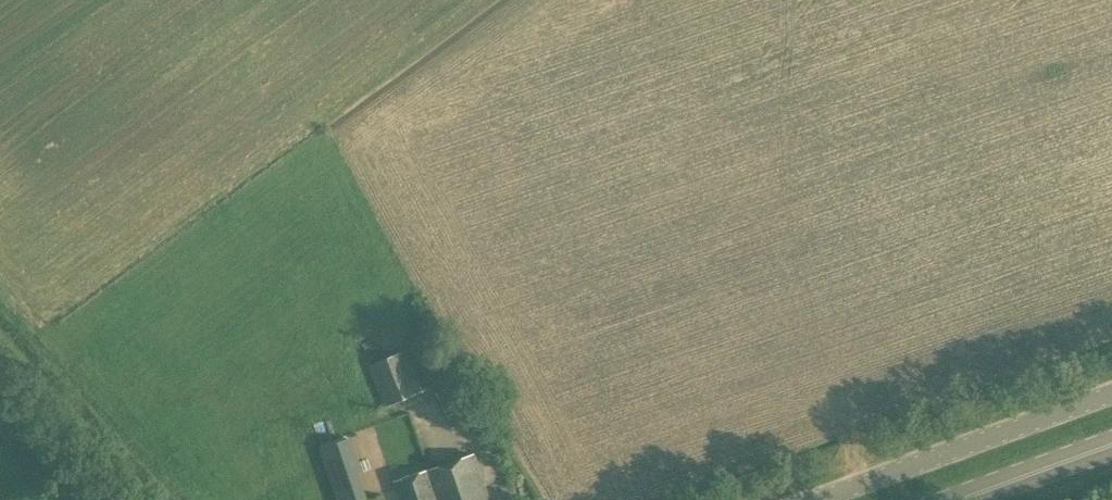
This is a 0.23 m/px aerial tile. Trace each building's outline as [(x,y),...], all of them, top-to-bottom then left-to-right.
[(368,366),(384,408),(424,392),(407,351),(368,366)] [(450,419),(465,411),(469,418),(484,410),(466,377),(436,393),(450,419)] [(347,439),(319,448),(330,479),(357,470),(347,439)] [(428,471),(438,499),(489,499),(474,456),(428,471)] [(428,471),(394,483),(400,499),(438,499),(428,471)]
